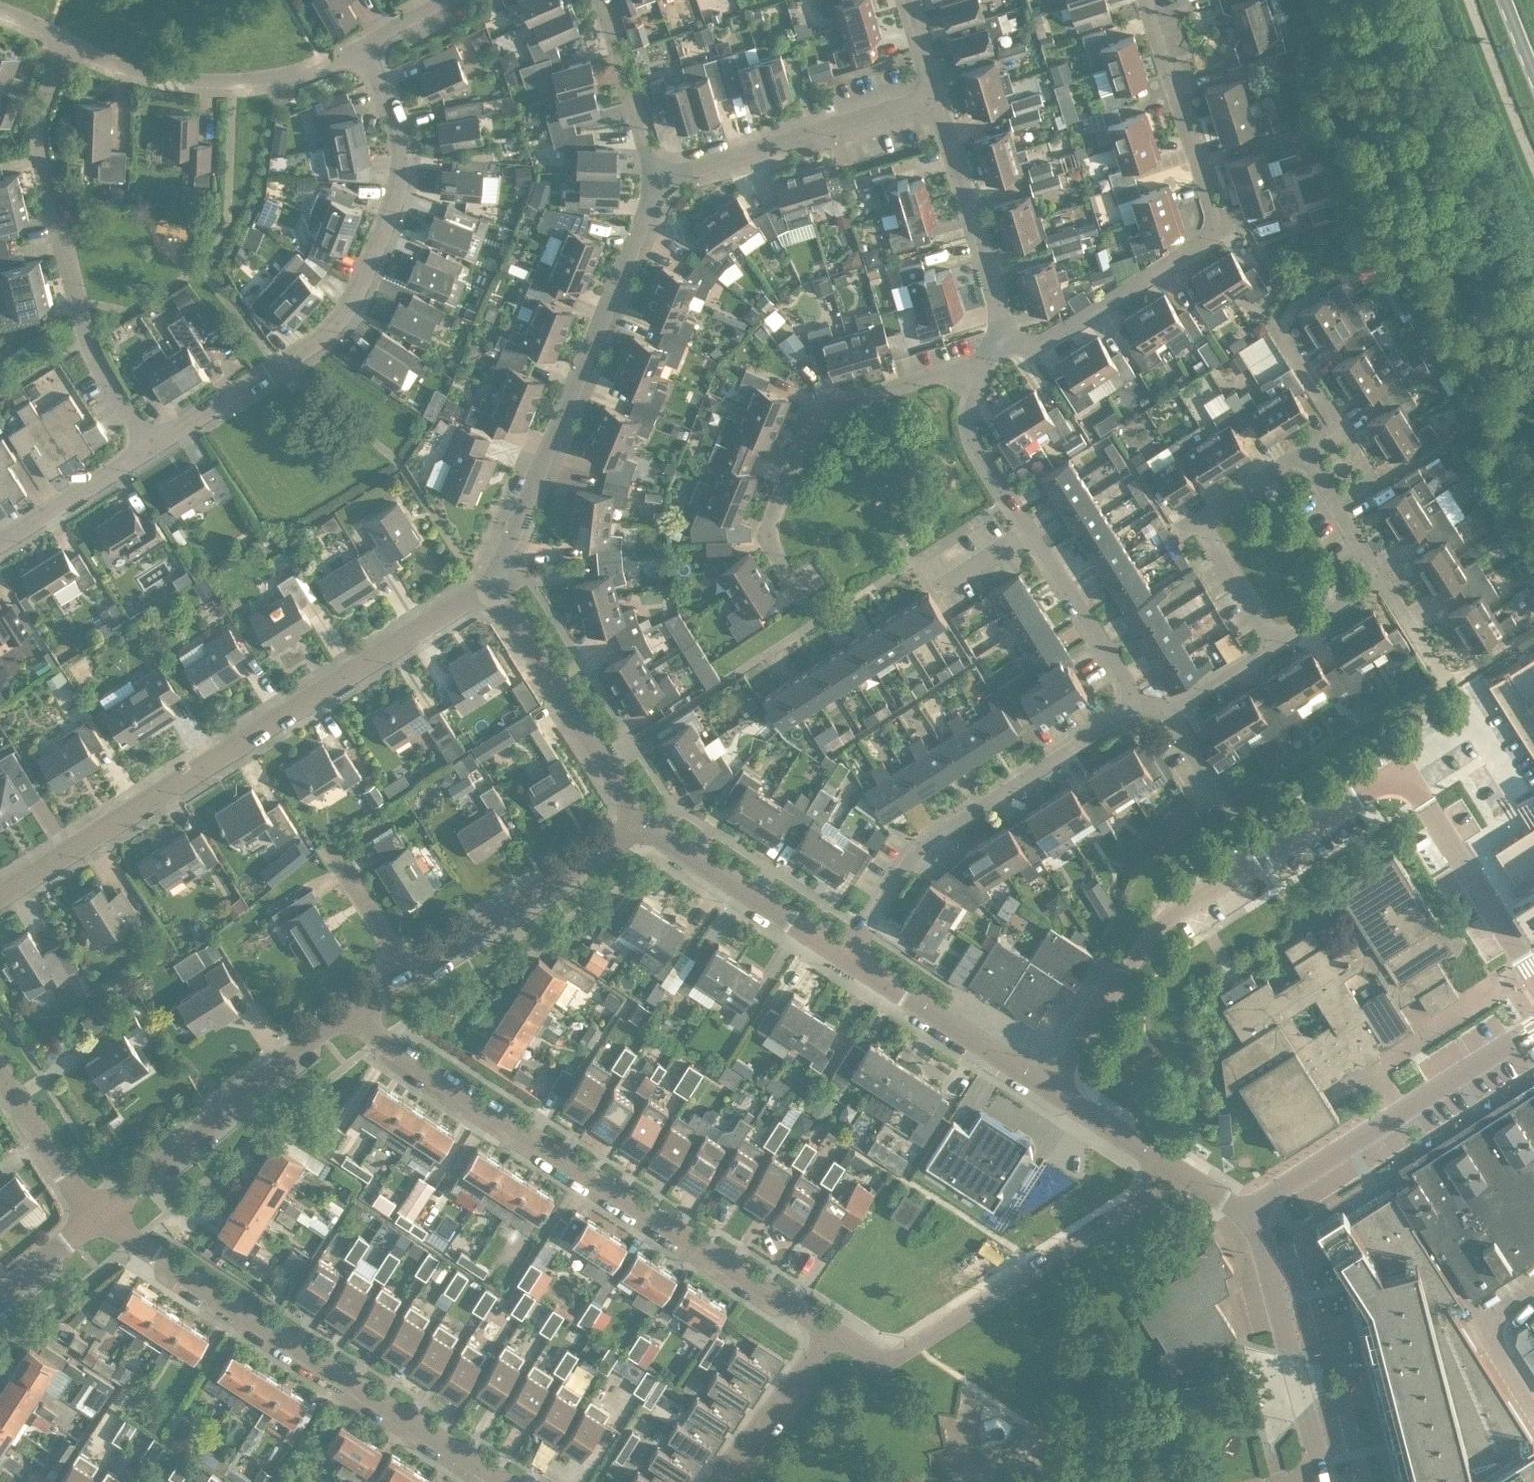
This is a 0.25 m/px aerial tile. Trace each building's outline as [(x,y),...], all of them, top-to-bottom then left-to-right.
[(331,28),(353,14),(345,0),(315,0),(331,28)] [(531,17),(561,3),(560,0),(519,0),(527,19),(531,17)] [(623,11),(635,7),(633,2),(638,0),(619,0),(623,11)] [(837,22),(871,12),(868,0),(816,0),(820,13),(833,10),(837,22)] [(971,17),(980,15),(976,0),(951,0),(938,4),(945,25),(971,17)] [(1104,0),(1070,0),(1066,1),(1067,2),(1057,5),(1060,15),(1070,12),(1074,26),(1109,15),(1104,0)] [(1220,7),(1227,11),(1231,10),(1235,22),(1271,10),(1268,0),(1218,0),(1220,7)] [(531,17),(537,32),(523,38),(532,58),(556,50),(550,36),(575,25),(565,1),(561,3),(531,17)] [(1237,61),(1248,58),(1283,46),(1271,10),(1235,22),(1238,34),(1235,35),(1231,42),(1237,61)] [(994,11),(980,15),(971,17),(974,29),(948,37),(954,58),(990,47),(986,34),(1000,30),(994,11)] [(878,34),(871,12),(837,22),(843,43),(831,47),(835,62),(875,50),(870,36),(878,34)] [(1013,17),(1016,28),(1032,24),(1029,13),(1013,17)] [(1104,66),(1138,55),(1131,32),(1106,40),(1102,26),(1079,33),(1087,58),(1101,54),(1104,66)] [(998,59),(1025,51),(1021,39),(994,47),(998,59)] [(417,71),(428,96),(465,79),(454,56),(458,54),(452,41),(420,56),(426,68),(417,71)] [(768,97),(756,56),(736,62),(732,49),(729,50),(716,54),(724,83),(740,78),(747,104),(768,97)] [(553,75),(557,91),(589,83),(593,82),(587,57),(560,65),(556,50),(532,58),(538,79),(553,75)] [(756,56),(768,97),(790,91),(777,50),(756,56)] [(683,78),(695,119),(696,119),(697,124),(701,125),(704,125),(713,122),(716,120),(718,117),(709,87),(724,83),(716,54),(700,59),(704,72),(683,78)] [(6,120),(16,94),(2,89),(12,60),(0,55),(0,118),(6,120)] [(1091,70),(1102,106),(1109,104),(1125,99),(1121,85),(1145,77),(1138,55),(1104,66),(1091,70)] [(1248,58),(1237,61),(1225,65),(1229,77),(1203,86),(1211,110),(1245,100),(1237,75),(1252,70),(1248,58)] [(964,91),(1007,78),(1004,68),(995,71),(992,59),(957,69),(964,91)] [(674,125),(695,119),(683,78),(663,84),(660,75),(647,79),(654,104),(667,100),(674,125)] [(1007,78),(964,91),(970,112),(1005,102),(1001,90),(1009,88),(1007,78)] [(548,133),(573,129),(569,114),(596,107),(589,83),(557,91),(553,92),(557,108),(543,112),(548,133)] [(1037,91),(1010,99),(1013,111),(1041,103),(1037,91)] [(319,143),(363,134),(358,112),(355,113),(347,95),(312,107),(319,143)] [(444,118),(435,119),(440,145),(479,138),(474,113),(479,112),(476,99),(442,105),(444,118)] [(1249,113),(1245,100),(1211,110),(1219,135),(1244,127),(1248,139),(1272,131),(1264,108),(1249,113)] [(96,176),(122,177),(123,149),(106,149),(108,102),(75,101),(73,148),(97,149),(96,176)] [(1109,104),(1102,106),(1086,111),(1091,126),(1105,122),(1112,144),(1150,131),(1143,109),(1114,119),(1109,104)] [(1011,126),(1039,118),(1035,106),(1008,114),(1011,126)] [(181,151),(180,165),(206,166),(207,141),(193,140),(194,111),(163,110),(162,150),(181,151)] [(302,114),(290,117),(295,136),(307,133),(302,114)] [(978,158),(1012,148),(1005,126),(971,136),(978,158)] [(578,170),(612,172),(612,171),(613,146),(578,145),(573,129),(548,133),(552,145),(560,145),(575,146),(575,154),(574,170),(574,171),(578,171),(578,170)] [(1105,170),(1110,185),(1133,177),(1128,163),(1157,154),(1150,131),(1112,144),(1119,166),(1105,170)] [(1276,144),(1272,131),(1248,139),(1252,151),(1227,159),(1235,184),(1268,173),(1260,149),(1276,144)] [(363,134),(319,143),(326,173),(365,177),(361,157),(368,156),(363,134)] [(307,136),(296,138),(300,156),(311,153),(307,136)] [(1012,148),(978,158),(984,180),(1018,169),(1015,157),(1021,156),(1022,152),(1020,145),(1012,148)] [(1071,150),(1056,155),(1060,167),(1075,163),(1071,150)] [(449,167),(440,166),(437,192),(477,196),(479,171),(484,171),(485,157),(450,154),(449,167)] [(1031,177),(1050,171),(1046,159),(1027,165),(1031,177)] [(795,169),(806,204),(829,197),(833,211),(846,207),(832,160),(820,164),(819,162),(795,169)] [(764,208),(774,230),(786,225),(782,211),(806,204),(795,169),(771,176),(778,201),(764,208)] [(578,170),(578,171),(578,187),(562,186),(562,194),(562,205),(587,209),(587,196),(615,197),(616,171),(612,171),(612,172),(578,170)] [(886,187),(892,208),(927,198),(920,177),(906,181),(905,176),(895,179),(892,170),(869,176),(873,191),(886,187)] [(19,194),(14,171),(0,174),(0,199),(19,194)] [(1028,179),(1032,191),(1059,183),(1055,172),(1028,179)] [(1276,197),(1268,173),(1235,184),(1243,208),(1268,200),(1272,212),(1295,205),(1291,192),(1276,197)] [(1137,192),(1133,177),(1110,185),(1115,199),(1128,195),(1135,217),(1173,205),(1166,182),(1137,192)] [(307,209),(320,215),(350,227),(358,206),(347,201),(352,188),(329,179),(327,184),(326,184),(318,184),(307,209)] [(997,224),(1031,213),(1025,192),(991,202),(997,224)] [(25,217),(19,194),(0,199),(0,223),(25,217)] [(774,230),(764,208),(749,215),(734,194),(714,209),(734,238),(754,224),(763,236),(774,230)] [(933,220),(927,198),(892,208),(896,220),(883,224),(890,248),(928,237),(924,223),(933,220)] [(260,202),(258,202),(251,216),(265,223),(272,209),(271,208),(260,202)] [(444,203),(440,215),(432,212),(422,237),(460,251),(469,226),(473,228),(478,215),(444,203)] [(1181,227),(1173,205),(1135,217),(1139,228),(1125,233),(1133,258),(1156,250),(1152,236),(1181,227)] [(553,247),(589,262),(599,239),(575,229),(581,213),(557,208),(548,230),(559,234),(553,247)] [(696,259),(714,274),(722,264),(732,257),(724,245),(734,238),(714,209),(693,223),(708,244),(696,259)] [(1031,213),(997,224),(992,225),(998,247),(1004,245),(1043,233),(1037,212),(1031,213)] [(350,227),(320,215),(309,241),(332,251),(335,245),(341,248),(350,227)] [(240,239),(255,245),(262,227),(248,221),(240,239)] [(1046,243),(1074,235),(1070,224),(1043,231),(1046,243)] [(1054,256),(1081,248),(1077,236),(1050,244),(1054,256)] [(237,242),(232,254),(238,259),(246,251),(237,242)] [(1350,260),(1356,270),(1368,262),(1372,269),(1384,261),(1374,245),(1350,260)] [(427,247),(422,259),(414,256),(404,280),(440,296),(450,272),(454,274),(460,261),(427,247)] [(589,262),(553,247),(548,260),(537,255),(533,265),(528,263),(523,275),(528,277),(551,287),(566,293),(571,281),(579,285),(589,262)] [(1208,261),(1229,294),(1240,287),(1248,298),(1266,287),(1253,267),(1244,273),(1228,249),(1208,261)] [(271,274),(281,284),(305,306),(320,290),(311,281),(319,272),(302,256),(301,256),(295,250),(271,274)] [(0,253),(0,280),(2,289),(41,280),(35,257),(10,263),(7,251),(2,253),(0,253)] [(1014,266),(1021,288),(1055,278),(1065,275),(1062,265),(1052,268),(1048,256),(1014,266)] [(706,284),(714,274),(696,259),(684,274),(660,264),(650,287),(684,301),(688,290),(702,295),(706,284)] [(919,298),(953,288),(947,267),(933,271),(931,266),(921,269),(918,259),(896,266),(900,281),(913,277),(919,298)] [(1229,294),(1208,261),(1188,274),(1204,298),(1194,304),(1207,324),(1225,313),(1217,301),(1229,294)] [(1111,275),(1107,263),(1088,269),(1092,281),(1111,275)] [(305,306),(281,284),(271,274),(247,300),(255,312),(269,325),(280,313),(289,322),(305,306)] [(551,287),(528,277),(523,289),(536,295),(527,317),(560,331),(570,308),(546,299),(551,287)] [(1055,278),(1021,288),(1027,310),(1061,299),(1055,278)] [(2,289),(7,307),(0,308),(0,321),(1,327),(15,323),(12,311),(47,303),(41,280),(2,289)] [(1306,329),(1338,308),(1332,298),(1344,291),(1339,282),(1327,290),(1294,311),(1306,329)] [(184,285),(174,292),(183,306),(193,300),(184,285)] [(659,332),(683,342),(692,319),(678,314),(684,301),(650,287),(641,311),(664,320),(659,332)] [(960,310),(953,288),(919,298),(925,319),(913,323),(917,338),(940,331),(937,322),(947,319),(945,314),(960,310)] [(1161,291),(1142,303),(1162,336),(1174,329),(1181,341),(1199,329),(1186,310),(1177,316),(1161,291)] [(404,304),(396,300),(384,324),(420,341),(431,318),(435,320),(442,308),(410,292),(404,304)] [(1151,343),(1162,336),(1142,303),(1122,316),(1137,341),(1128,347),(1140,367),(1158,355),(1151,343)] [(844,332),(854,367),(878,359),(875,350),(887,346),(876,307),(853,314),(857,328),(844,332)] [(1345,343),(1368,328),(1357,310),(1345,318),(1338,308),(1306,329),(1317,347),(1339,333),(1345,343)] [(164,354),(186,388),(205,376),(186,346),(197,339),(180,311),(164,321),(179,344),(164,354)] [(499,347),(522,356),(527,345),(550,354),(560,331),(527,317),(522,330),(510,326),(506,336),(504,335),(499,347)] [(830,374),(854,367),(844,332),(831,336),(826,322),(805,329),(812,352),(823,349),(830,374)] [(1368,328),(1345,343),(1351,352),(1329,365),(1341,384),(1373,363),(1386,356),(1368,328)] [(358,363),(391,384),(394,380),(401,385),(405,384),(415,370),(417,371),(425,359),(379,329),(358,363)] [(500,346),(504,335),(496,332),(492,344),(499,347),(500,346)] [(622,357),(655,371),(660,358),(673,364),(683,342),(659,332),(655,344),(631,334),(622,357)] [(1096,378),(1107,371),(1115,383),(1132,372),(1120,352),(1110,358),(1095,333),(1075,346),(1096,378)] [(1238,344),(1233,337),(1227,342),(1231,348),(1238,344)] [(186,388),(164,354),(155,340),(139,351),(143,356),(128,365),(136,377),(147,371),(166,401),(186,388)] [(1096,378),(1075,346),(1055,358),(1065,374),(1055,380),(1058,384),(1061,389),(1074,409),(1091,398),(1084,386),(1096,378)] [(498,387),(531,401),(541,378),(517,368),(522,356),(499,347),(490,369),(503,374),(498,387)] [(1341,384),(1352,402),(1373,388),(1379,398),(1403,383),(1386,356),(1373,363),(1341,384)] [(655,371),(622,357),(612,380),(635,390),(631,401),(654,411),(663,390),(649,384),(655,371)] [(1258,383),(1265,395),(1285,426),(1305,413),(1291,391),(1301,385),(1288,364),(1258,383)] [(742,405),(775,419),(785,396),(762,386),(766,376),(743,366),(734,387),(747,393),(742,405)] [(1206,380),(1187,390),(1193,403),(1212,393),(1206,380)] [(1408,418),(1402,408),(1414,401),(1403,383),(1379,398),(1385,407),(1364,420),(1375,438),(1408,418)] [(531,401),(498,387),(493,400),(478,394),(474,403),(467,400),(461,417),(500,433),(506,418),(522,424),(531,401)] [(1011,400),(1032,433),(1043,426),(1051,438),(1069,426),(1056,407),(1047,413),(1031,388),(1011,400)] [(1222,394),(1228,402),(1241,423),(1251,417),(1264,439),(1285,426),(1265,395),(1255,402),(1246,389),(1237,395),(1232,388),(1222,394)] [(67,392),(36,411),(64,455),(74,449),(78,456),(91,448),(89,445),(105,435),(94,419),(79,428),(75,423),(73,424),(70,420),(80,413),(67,392)] [(55,462),(64,455),(36,411),(36,412),(27,397),(14,405),(24,419),(6,431),(19,452),(29,446),(32,450),(30,451),(46,476),(59,468),(55,462)] [(1032,433),(1011,400),(991,413),(1007,438),(998,444),(1010,463),(1028,452),(1020,440),(1032,433)] [(593,426),(626,440),(635,417),(649,423),(654,411),(631,401),(626,413),(602,403),(593,426)] [(1228,402),(1210,414),(1217,426),(1204,434),(1223,465),(1245,451),(1232,429),(1241,423),(1228,402)] [(775,419),(742,405),(737,417),(724,412),(713,438),(750,453),(756,438),(766,442),(775,419)] [(1408,418),(1375,438),(1387,457),(1408,443),(1414,453),(1437,438),(1426,420),(1414,428),(1408,418)] [(492,457),(479,451),(485,436),(458,425),(445,456),(450,458),(438,486),(469,499),(481,471),(485,472),(492,457)] [(602,475),(626,481),(629,469),(634,458),(620,453),(626,440),(593,426),(583,450),(606,459),(602,475)] [(1223,465),(1204,434),(1182,448),(1175,436),(1165,442),(1179,463),(1188,457),(1201,478),(1223,465)] [(6,492),(11,499),(23,491),(7,466),(5,467),(3,463),(13,456),(0,436),(0,496),(6,492)] [(750,453),(713,438),(704,459),(707,465),(716,469),(710,482),(744,496),(753,473),(744,469),(750,453)] [(1101,444),(1108,455),(1116,450),(1109,439),(1101,444)] [(1179,463),(1165,442),(1143,456),(1139,448),(1129,455),(1147,483),(1156,477),(1170,499),(1192,484),(1179,463)] [(1115,466),(1123,461),(1116,450),(1108,455),(1115,466)] [(570,452),(568,461),(586,464),(588,455),(570,452)] [(1041,479),(1049,492),(1077,475),(1066,456),(1032,477),(1036,483),(1041,479)] [(158,484),(174,510),(208,488),(215,500),(230,491),(213,463),(199,472),(193,462),(158,484)] [(1391,479),(1397,489),(1376,502),(1387,521),(1432,492),(1414,465),(1391,479)] [(626,481),(602,475),(598,490),(573,488),(570,513),(606,516),(608,504),(622,506),(623,494),(626,481)] [(1077,475),(1049,492),(1058,505),(1052,509),(1056,514),(1089,493),(1077,475)] [(1124,480),(1131,491),(1139,486),(1132,475),(1124,480)] [(734,519),(744,496),(710,482),(695,476),(686,498),(697,502),(688,524),(689,536),(725,533),(724,522),(720,520),(723,514),(734,519)] [(1138,503),(1146,498),(1139,486),(1131,491),(1138,503)] [(1387,521),(1399,539),(1425,522),(1431,531),(1449,520),(1432,492),(1387,521)] [(1089,493),(1056,514),(1059,519),(1064,516),(1072,529),(1101,511),(1089,493)] [(365,547),(381,571),(397,561),(391,552),(415,537),(406,522),(408,521),(394,500),(364,519),(377,540),(365,547)] [(128,503),(94,524),(111,551),(122,543),(130,555),(162,534),(150,514),(139,520),(128,503)] [(1101,511),(1072,529),(1081,542),(1076,545),(1079,550),(1112,529),(1101,511)] [(1147,517),(1155,528),(1162,523),(1155,512),(1147,517)] [(593,540),(595,557),(619,555),(618,543),(619,532),(605,530),(606,516),(570,513),(568,537),(593,540)] [(1422,575),(1455,555),(1448,545),(1461,537),(1449,520),(1431,531),(1437,541),(1410,557),(1422,575)] [(1169,534),(1164,526),(1162,523),(1155,528),(1162,539),(1169,534)] [(1112,529),(1079,550),(1082,556),(1087,552),(1096,565),(1124,547),(1112,529)] [(716,571),(729,591),(760,572),(746,550),(725,564),(720,556),(729,550),(728,537),(703,539),(704,551),(706,555),(698,560),(708,576),(716,571)] [(20,571),(35,595),(70,573),(78,587),(93,577),(76,550),(66,557),(59,547),(20,571)] [(365,547),(354,554),(354,553),(318,576),(336,605),(351,596),(352,597),(373,584),(370,578),(381,571),(365,547)] [(1099,582),(1102,587),(1135,566),(1124,547),(1096,565),(1104,578),(1099,582)] [(1171,554),(1178,565),(1186,560),(1179,549),(1171,554)] [(620,568),(619,555),(595,557),(596,575),(572,582),(579,606),(613,596),(609,582),(623,578),(620,568)] [(1422,575),(1434,594),(1460,577),(1466,586),(1484,574),(1473,557),(1461,564),(1455,555),(1422,575)] [(1135,566),(1102,587),(1105,592),(1110,589),(1119,602),(1147,584),(1135,566)] [(265,603),(263,600),(245,612),(251,620),(250,626),(259,640),(264,641),(267,639),(273,648),(270,649),(271,650),(291,637),(289,634),(308,621),(298,604),(308,597),(291,570),(274,580),(282,592),(265,603)] [(773,593),(760,572),(729,591),(737,602),(724,610),(730,619),(726,622),(735,635),(760,619),(752,606),(773,593)] [(997,612),(1028,592),(1016,572),(985,592),(972,600),(977,606),(989,599),(997,612)] [(961,573),(947,577),(950,591),(965,588),(961,573)] [(1457,630),(1489,610),(1483,600),(1495,592),(1484,574),(1466,586),(1471,595),(1445,612),(1457,630)] [(1117,612),(1130,632),(1161,612),(1171,605),(1163,592),(1165,591),(1161,585),(1148,592),(1117,612)] [(943,619),(926,591),(907,603),(925,631),(943,619)] [(23,592),(16,597),(25,610),(31,606),(23,592)] [(997,639),(1040,611),(1028,592),(997,612),(1005,625),(993,633),(997,639)] [(613,596),(579,606),(586,630),(610,623),(617,638),(639,627),(634,616),(631,605),(617,609),(613,596)] [(0,630),(7,640),(27,627),(11,601),(0,607),(0,630)] [(925,631),(907,603),(888,614),(906,642),(925,631)] [(1348,623),(1368,653),(1381,645),(1389,657),(1407,645),(1393,624),(1384,630),(1370,609),(1348,623)] [(1495,619),(1489,610),(1457,630),(1468,648),(1501,628),(1513,620),(1508,612),(1495,619)] [(1021,650),(1053,630),(1040,611),(997,639),(1001,645),(1013,637),(1021,650)] [(1161,612),(1130,632),(1142,651),(1185,623),(1181,617),(1169,625),(1161,612)] [(906,642),(888,614),(870,626),(888,654),(906,642)] [(1185,623),(1142,651),(1154,670),(1185,650),(1177,637),(1189,630),(1185,623)] [(1331,664),(1344,685),(1362,674),(1354,661),(1368,653),(1348,623),(1326,637),(1340,658),(1331,664)] [(201,642),(206,648),(183,663),(201,691),(223,677),(225,679),(237,671),(229,658),(241,651),(226,626),(201,642)] [(888,654),(870,626),(852,637),(870,665),(888,654)] [(601,666),(615,687),(645,668),(638,656),(650,648),(644,639),(639,627),(617,638),(623,652),(601,666)] [(1030,663),(1018,671),(1022,677),(1033,670),(1035,669),(1060,653),(1065,650),(1053,630),(1021,650),(1030,663)] [(870,665),(852,637),(834,649),(852,677),(870,665)] [(462,656),(460,653),(446,661),(455,675),(443,683),(460,709),(483,694),(478,686),(502,670),(484,642),(462,656)] [(1197,643),(1186,651),(1185,650),(1154,670),(1167,690),(1198,670),(1210,662),(1206,656),(1194,664),(1188,654),(1199,647),(1197,643)] [(833,688),(852,677),(834,649),(815,660),(833,688)] [(1308,649),(1286,662),(1305,693),(1318,685),(1325,697),(1344,685),(1331,664),(1321,670),(1308,649)] [(1488,683),(1533,756),(1533,650),(1486,681),(1488,683)] [(1084,690),(1060,653),(1035,669),(1040,675),(1018,690),(1034,715),(1037,720),(1084,690)] [(956,655),(945,662),(950,670),(961,663),(956,655)] [(797,672),(815,700),(833,688),(815,660),(797,672)] [(933,669),(938,677),(950,670),(945,662),(933,669)] [(1286,662),(1264,676),(1277,698),(1268,704),(1281,725),(1293,718),(1301,712),(1293,700),(1305,693),(1286,662)] [(157,663),(131,680),(134,685),(101,706),(122,738),(126,736),(129,740),(172,712),(164,701),(176,693),(157,663)] [(645,668),(615,687),(628,708),(650,695),(656,704),(677,691),(665,672),(653,679),(645,668)] [(1018,671),(994,686),(998,692),(1022,677),(1018,671)] [(797,711),(815,700),(797,672),(779,683),(797,711)] [(919,678),(908,685),(913,693),(924,686),(919,678)] [(797,711),(779,683),(760,695),(778,723),(797,711)] [(897,692),(902,700),(913,693),(908,685),(897,692)] [(1245,688),(1223,702),(1242,733),(1255,724),(1263,736),(1270,732),(1281,725),(1268,704),(1258,710),(1245,688)] [(990,706),(977,714),(997,745),(1017,733),(1013,728),(998,703),(989,689),(983,694),(990,706)] [(425,716),(408,690),(388,703),(386,700),(369,710),(391,744),(423,723),(446,758),(462,747),(437,708),(425,716)] [(1028,719),(1034,715),(1018,690),(1012,694),(1028,719)] [(900,698),(888,706),(895,716),(907,708),(900,698)] [(998,703),(1013,728),(1019,724),(1004,699),(998,703)] [(883,701),(872,708),(877,716),(888,709),(883,701)] [(1223,702),(1201,716),(1210,730),(1196,738),(1216,768),(1238,754),(1229,741),(1242,733),(1223,702)] [(657,739),(671,761),(701,741),(693,728),(700,724),(689,705),(668,719),(674,728),(657,739)] [(525,707),(501,722),(510,736),(534,721),(525,707)] [(860,716),(865,723),(877,716),(872,708),(860,716)] [(997,745),(977,714),(964,722),(956,710),(950,714),(978,757),(997,745)] [(939,739),(958,770),(978,757),(950,714),(944,718),(952,730),(939,739)] [(60,783),(96,761),(88,749),(100,741),(84,717),(59,733),(62,737),(39,751),(37,747),(36,748),(61,787),(62,787),(60,783)] [(847,724),(835,732),(840,739),(851,732),(847,724)] [(497,744),(488,731),(467,744),(476,758),(497,744)] [(824,739),(829,747),(840,739),(835,732),(824,739)] [(912,739),(939,782),(958,770),(939,739),(925,747),(918,735),(912,739)] [(900,763),(920,794),(939,782),(912,739),(905,742),(913,755),(900,763)] [(319,741),(283,764),(309,805),(310,804),(305,796),(335,777),(341,786),(359,774),(342,748),(341,748),(341,749),(329,757),(319,741)] [(701,741),(671,761),(685,783),(702,772),(708,781),(729,768),(717,750),(710,755),(701,741)] [(1108,758),(1127,788),(1141,780),(1146,787),(1164,776),(1150,755),(1141,761),(1130,744),(1108,758)] [(26,804),(24,801),(11,780),(24,772),(9,749),(0,754),(0,821),(26,804)] [(818,760),(829,767),(834,759),(822,752),(818,760)] [(523,781),(542,812),(578,789),(556,755),(546,761),(549,765),(523,781)] [(1097,789),(1088,795),(1101,816),(1111,809),(1106,802),(1127,788),(1108,758),(1086,772),(1097,789)] [(920,794),(900,763),(887,771),(879,759),(873,763),(901,806),(920,794)] [(901,806),(873,763),(867,767),(875,779),(861,788),(881,819),(901,806)] [(725,811),(747,825),(767,795),(754,786),(758,779),(740,767),(727,788),(736,794),(725,811)] [(445,783),(453,796),(472,783),(464,770),(445,783)] [(1243,781),(1231,789),(1237,798),(1249,790),(1243,781)] [(474,856),(509,833),(495,811),(504,805),(489,783),(477,791),(487,807),(455,828),(474,856)] [(1067,784),(1045,798),(1065,828),(1086,814),(1091,822),(1101,816),(1088,795),(1078,801),(1067,784)] [(810,865),(829,835),(816,827),(821,819),(836,796),(817,785),(803,807),(789,828),(799,834),(788,851),(810,865)] [(249,786),(212,809),(218,819),(217,820),(219,824),(221,824),(238,851),(239,850),(233,842),(262,824),(273,841),(294,828),(276,800),(275,800),(275,801),(263,808),(249,786)] [(767,795),(747,825),(769,839),(780,822),(789,828),(803,807),(785,796),(780,803),(767,795)] [(1045,798),(1014,818),(1038,855),(1048,849),(1050,853),(1072,839),(1065,828),(1045,798)] [(1172,839),(1203,821),(1194,806),(1163,824),(1172,839)] [(1014,818),(983,838),(1002,868),(1014,860),(1025,877),(1044,865),(1038,855),(1014,818)] [(1492,847),(1519,890),(1507,897),(1533,939),(1533,938),(1533,820),(1492,847)] [(393,826),(370,841),(371,842),(372,841),(383,858),(374,863),(399,904),(438,879),(438,878),(430,864),(421,870),(404,844),(393,828),(394,827),(393,826)] [(148,879),(150,878),(158,872),(167,886),(168,885),(166,882),(191,866),(193,870),(215,856),(198,829),(186,836),(182,829),(135,858),(148,879)] [(829,835),(810,865),(831,879),(842,863),(852,869),(865,848),(847,836),(842,843),(829,835)] [(961,851),(944,865),(977,899),(986,890),(981,881),(1002,868),(983,838),(961,851)] [(304,852),(303,851),(294,840),(293,839),(271,856),(283,870),(304,852)] [(1396,1005),(1416,992),(1427,1010),(1455,992),(1432,956),(1450,945),(1454,951),(1464,936),(1434,917),(1390,847),(1334,883),(1356,918),(1345,925),(1353,937),(1327,954),(1310,927),(1282,945),(1298,972),(1272,988),(1264,976),(1255,982),(1248,970),(1218,990),(1225,1001),(1220,1004),(1241,1038),(1219,1052),(1223,1089),(1236,1081),(1280,1150),(1336,1114),(1315,1081),(1352,1058),(1358,1066),(1377,1054),(1375,1050),(1411,1027),(1408,1023),(1396,1005)] [(913,902),(943,921),(957,899),(969,907),(977,899),(944,865),(927,880),(913,902)] [(1103,909),(1111,904),(1095,879),(1083,886),(1099,912),(1103,909)] [(105,895),(97,883),(70,900),(84,923),(78,928),(82,934),(81,935),(83,939),(85,939),(89,945),(121,925),(127,935),(143,925),(118,886),(105,895)] [(308,886),(269,911),(276,921),(284,916),(310,900),(316,896),(309,885),(308,886)] [(1012,906),(1017,898),(1006,890),(1000,899),(1012,906)] [(633,950),(659,911),(648,904),(651,899),(640,892),(622,920),(608,911),(595,932),(608,941),(611,937),(633,950)] [(310,900),(284,916),(295,933),(286,938),(294,950),(302,945),(312,960),(338,944),(310,900)] [(929,942),(943,921),(913,902),(899,923),(915,934),(909,944),(930,957),(937,947),(929,942)] [(659,911),(633,950),(642,956),(648,946),(661,954),(651,969),(662,976),(680,948),(670,941),(683,920),(673,913),(670,918),(659,911)] [(1059,977),(1070,984),(1070,985),(1071,985),(1084,965),(1088,951),(1096,956),(1096,955),(1047,923),(1026,955),(1027,955),(1027,956),(1059,977)] [(0,944),(7,955),(4,957),(6,961),(1,964),(8,975),(13,972),(27,994),(75,964),(60,940),(40,953),(25,929),(0,944)] [(1041,998),(1052,988),(1059,977),(1027,956),(1027,955),(1026,955),(995,934),(965,980),(986,993),(986,992),(1000,997),(995,1005),(996,1005),(1001,998),(1011,1009),(1031,1022),(1044,1002),(1048,1004),(1049,1003),(1041,998)] [(711,996),(735,960),(724,953),(727,948),(716,941),(702,962),(691,956),(673,983),(684,991),(694,976),(707,984),(703,990),(711,996)] [(591,947),(581,962),(596,972),(606,957),(591,947)] [(522,977),(549,995),(550,995),(563,1004),(577,983),(584,988),(592,977),(555,953),(548,964),(536,956),(522,977)] [(176,999),(177,1000),(165,1008),(173,1021),(185,1014),(195,1029),(211,1018),(210,1017),(218,1012),(222,1018),(235,1010),(223,992),(236,984),(220,959),(204,969),(209,977),(176,999)] [(724,995),(737,1003),(727,1018),(738,1025),(756,998),(745,991),(759,970),(748,962),(745,967),(735,960),(711,996),(720,1001),(724,995)] [(542,1006),(549,995),(522,977),(508,999),(557,1030),(562,1022),(548,1013),(549,1011),(542,1006)] [(606,988),(599,999),(610,1007),(617,995),(606,988)] [(767,1005),(753,1026),(764,1033),(769,1024),(791,1038),(810,1009),(799,1002),(802,997),(791,990),(777,1011),(767,1005)] [(557,1030),(508,999),(494,1020),(522,1038),(529,1027),(536,1031),(538,1029),(552,1039),(557,1030)] [(635,1000),(626,1015),(639,1024),(649,1008),(635,1000)] [(821,1016),(810,1009),(791,1038),(791,1039),(786,1045),(795,1051),(799,1044),(812,1052),(807,1061),(817,1068),(831,1047),(821,1040),(834,1019),(824,1011),(821,1016)] [(104,1046),(83,1059),(101,1087),(125,1072),(129,1079),(135,1075),(136,1076),(140,1074),(140,1072),(146,1068),(125,1034),(140,1024),(131,1011),(96,1033),(104,1046)] [(522,1038),(494,1020),(480,1042),(508,1059),(522,1038)] [(588,1020),(578,1036),(589,1043),(599,1027),(588,1020)] [(608,1033),(594,1055),(606,1063),(620,1040),(608,1033)] [(633,1045),(649,1052),(653,1041),(638,1034),(633,1045)] [(867,1039),(863,1046),(851,1038),(829,1072),(842,1080),(850,1069),(874,1084),(892,1056),(867,1039)] [(608,1064),(619,1071),(633,1050),(622,1043),(608,1064)] [(461,1067),(505,1087),(511,1074),(468,1053),(461,1067)] [(733,1054),(728,1062),(746,1074),(751,1066),(733,1054)] [(588,1056),(560,1100),(580,1113),(608,1069),(588,1056)] [(874,1084),(861,1103),(883,1117),(895,1098),(913,1069),(917,1064),(912,1061),(906,1062),(904,1063),(892,1056),(874,1084)] [(643,1057),(637,1066),(646,1072),(652,1063),(643,1057)] [(761,1062),(756,1070),(756,1075),(760,1077),(765,1076),(770,1068),(769,1063),(765,1060),(761,1062)] [(685,1095),(700,1071),(686,1061),(670,1086),(685,1095)] [(647,1075),(654,1080),(663,1067),(655,1062),(647,1075)] [(529,1072),(516,1063),(510,1072),(524,1080),(529,1072)] [(560,1063),(546,1085),(556,1091),(570,1069),(560,1063)] [(913,1069),(895,1098),(919,1113),(907,1132),(920,1141),(946,1100),(934,1092),(938,1085),(913,1069)] [(779,1092),(786,1082),(770,1072),(764,1082),(779,1092)] [(1467,1120),(1463,1119),(1449,1128),(1448,1132),(1395,1165),(1405,1181),(1392,1189),(1413,1220),(1414,1220),(1437,1256),(1443,1252),(1471,1296),(1533,1256),(1533,1077),(1467,1120)] [(400,1097),(375,1081),(361,1103),(360,1102),(348,1121),(355,1126),(358,1121),(376,1132),(377,1133),(400,1097)] [(589,1119),(608,1131),(630,1097),(611,1084),(589,1119)] [(645,1093),(617,1137),(637,1150),(665,1106),(645,1093)] [(817,1096),(808,1110),(820,1117),(829,1104),(817,1096)] [(377,1133),(376,1132),(372,1137),(380,1142),(383,1137),(401,1148),(402,1149),(425,1113),(400,1097),(377,1133)] [(701,1106),(698,1112),(708,1119),(715,1108),(710,1105),(705,1106),(701,1106)] [(702,1130),(709,1120),(708,1119),(698,1112),(691,1108),(685,1119),(674,1112),(645,1156),(665,1168),(685,1138),(694,1143),(702,1130)] [(1227,1108),(1214,1110),(1216,1122),(1228,1120),(1227,1108)] [(1017,1134),(978,1109),(965,1128),(951,1119),(923,1162),(990,1206),(999,1191),(995,1188),(1018,1153),(1022,1156),(1027,1148),(1026,1147),(1024,1139),(1025,1138),(1018,1133),(1017,1134)] [(425,1113),(402,1149),(401,1148),(397,1153),(405,1158),(408,1153),(415,1158),(412,1163),(424,1170),(427,1165),(436,1152),(437,1153),(451,1130),(425,1113)] [(304,1138),(314,1145),(330,1121),(320,1114),(304,1138)] [(771,1148),(787,1124),(776,1116),(760,1141),(771,1148)] [(722,1138),(733,1145),(747,1124),(736,1117),(722,1138)] [(330,1122),(315,1146),(327,1153),(342,1130),(330,1122)] [(722,1143),(702,1130),(694,1143),(674,1174),(693,1187),(722,1143)] [(760,1146),(741,1133),(712,1177),(732,1190),(760,1146)] [(873,1135),(864,1148),(872,1154),(881,1141),(873,1135)] [(800,1166),(813,1145),(802,1138),(789,1159),(800,1166)] [(258,1162),(286,1180),(299,1159),(300,1158),(296,1155),(272,1140),(258,1162)] [(477,1198),(500,1162),(475,1145),(461,1167),(460,1166),(448,1185),(455,1190),(458,1185),(476,1197),(477,1198)] [(789,1164),(769,1152),(741,1196),(760,1208),(789,1164)] [(352,1170),(357,1162),(343,1153),(338,1161),(352,1170)] [(828,1185),(842,1164),(831,1157),(817,1178),(828,1185)] [(272,1201),(279,1206),(293,1215),(299,1207),(285,1198),(286,1197),(278,1191),(286,1180),(258,1162),(244,1183),(272,1201)] [(352,1170),(365,1178),(370,1171),(357,1162),(352,1170)] [(477,1198),(476,1197),(472,1201),(480,1207),(483,1202),(501,1213),(502,1214),(525,1178),(500,1162),(477,1198)] [(817,1183),(797,1170),(769,1214),(789,1227),(817,1183)] [(33,1199),(12,1173),(0,1183),(0,1226),(33,1199)] [(417,1174),(395,1208),(409,1216),(431,1183),(417,1174)] [(502,1214),(501,1213),(497,1218),(505,1223),(508,1218),(527,1230),(535,1216),(536,1217),(551,1194),(525,1178),(502,1214)] [(374,1204),(382,1191),(365,1181),(357,1193),(374,1204)] [(798,1232),(817,1245),(837,1215),(850,1223),(870,1191),(854,1181),(842,1199),(826,1188),(798,1232)] [(230,1204),(258,1222),(272,1201),(244,1183),(230,1204)] [(919,1200),(903,1190),(901,1189),(887,1211),(904,1222),(919,1200)] [(1347,1217),(1339,1205),(1313,1222),(1319,1232),(1322,1236),(1350,1281),(1400,1476),(1399,1481),(1533,1481),(1533,1443),(1445,1301),(1455,1295),(1460,1303),(1461,1303),(1410,1222),(1413,1220),(1392,1189),(1347,1217)] [(248,1238),(258,1222),(230,1204),(216,1226),(228,1234),(218,1249),(256,1273),(266,1257),(253,1249),(256,1243),(248,1238)] [(293,1215),(279,1206),(274,1214),(288,1223),(293,1215)] [(570,1239),(584,1216),(573,1209),(558,1231),(570,1239)] [(397,1210),(392,1218),(406,1226),(411,1219),(397,1210)] [(600,1279),(624,1241),(584,1216),(570,1239),(589,1251),(580,1265),(600,1279)] [(411,1219),(406,1227),(420,1236),(425,1228),(411,1219)] [(399,1230),(387,1247),(397,1253),(408,1236),(399,1230)] [(356,1233),(342,1254),(353,1261),(367,1240),(356,1233)] [(289,1248),(277,1266),(294,1276),(306,1258),(290,1248),(289,1248)] [(386,1248),(370,1272),(381,1279),(397,1255),(386,1248)] [(650,1311),(674,1274),(634,1248),(620,1271),(639,1283),(630,1298),(650,1311)] [(412,1270),(423,1277),(437,1256),(426,1249),(412,1270)] [(467,1266),(472,1258),(458,1250),(453,1257),(467,1266)] [(293,1290),(313,1303),(335,1268),(316,1256),(293,1290)] [(472,1258),(467,1266),(481,1274),(485,1267),(472,1258)] [(525,1288),(539,1267),(528,1259),(514,1281),(525,1288)] [(322,1308),(341,1321),(370,1277),(350,1265),(322,1308)] [(452,1295),(465,1274),(454,1267),(441,1288),(452,1295)] [(468,1305),(480,1284),(469,1277),(457,1298),(468,1305)] [(679,1330),(699,1343),(723,1306),(684,1281),(669,1303),(688,1315),(679,1330)] [(506,1307),(517,1288),(506,1282),(495,1300),(506,1307)] [(350,1327),(370,1340),(398,1296),(379,1283),(350,1327)] [(140,1323),(155,1301),(129,1284),(115,1307),(114,1306),(103,1323),(102,1324),(110,1329),(121,1311),(139,1322),(140,1323)] [(480,1314),(494,1292),(483,1285),(469,1307),(480,1314)] [(522,1287),(508,1308),(519,1316),(533,1295),(522,1287)] [(439,1288),(432,1300),(442,1306),(450,1295),(439,1288)] [(561,1309),(569,1315),(583,1299),(574,1292),(561,1309)] [(102,1295),(89,1315),(103,1323),(114,1306),(115,1304),(102,1295)] [(537,1324),(545,1303),(532,1298),(525,1320),(537,1324)] [(588,1298),(574,1319),(585,1327),(599,1305),(588,1298)] [(165,1339),(180,1317),(155,1301),(140,1323),(139,1322),(127,1341),(135,1346),(146,1327),(164,1338),(165,1339)] [(379,1345),(398,1358),(427,1314),(407,1301),(379,1345)] [(77,1305),(66,1317),(73,1323),(84,1312),(77,1305)] [(550,1306),(536,1327),(547,1334),(561,1313),(550,1306)] [(165,1339),(164,1338),(152,1357),(160,1362),(171,1344),(191,1356),(206,1334),(180,1317),(165,1339)] [(1519,1351),(1533,1341),(1533,1328),(1528,1318),(1515,1327),(1512,1339),(1519,1351)] [(407,1364),(427,1376),(455,1332),(436,1320),(407,1364)] [(623,1351),(635,1359),(648,1338),(637,1330),(623,1351)] [(85,1339),(72,1331),(66,1340),(79,1348),(85,1339)] [(705,1346),(712,1351),(721,1337),(713,1332),(705,1346)] [(592,1361),(603,1339),(590,1333),(580,1356),(592,1361)] [(436,1382),(455,1395),(484,1351),(464,1338),(436,1382)] [(724,1358),(735,1365),(735,1364),(758,1379),(759,1379),(762,1374),(769,1378),(783,1357),(755,1339),(746,1352),(733,1344),(724,1358)] [(474,1385),(493,1398),(522,1354),(502,1341),(474,1385)] [(1533,1371),(1533,1341),(1519,1351),(1533,1372),(1533,1371)] [(593,1363),(604,1371),(618,1350),(607,1342),(593,1363)] [(40,1383),(54,1361),(26,1343),(12,1365),(40,1383)] [(85,1346),(79,1356),(89,1363),(95,1353),(85,1346)] [(561,1375),(575,1353),(564,1346),(550,1367),(561,1375)] [(712,1351),(705,1346),(696,1360),(704,1365),(712,1351)] [(201,1382),(230,1401),(239,1387),(240,1388),(255,1365),(229,1349),(215,1370),(210,1367),(201,1382)] [(95,1353),(89,1363),(106,1374),(112,1364),(95,1353)] [(80,1367),(66,1358),(61,1366),(75,1376),(80,1367)] [(117,1359),(109,1370),(121,1378),(129,1367),(117,1359)] [(502,1404),(522,1416),(550,1372),(531,1360),(502,1404)] [(735,1364),(735,1365),(727,1377),(714,1369),(704,1383),(715,1390),(715,1389),(739,1404),(742,1399),(749,1403),(763,1382),(759,1379),(758,1379),(735,1364)] [(40,1383),(12,1365),(0,1384),(0,1387),(26,1404),(40,1383)] [(239,1387),(230,1401),(227,1405),(235,1410),(246,1392),(263,1403),(265,1404),(280,1381),(255,1365),(240,1388),(239,1387)] [(641,1395),(655,1373),(644,1366),(630,1387),(641,1395)] [(97,1407),(107,1390),(110,1386),(80,1367),(75,1376),(82,1380),(84,1376),(87,1379),(88,1379),(73,1402),(91,1414),(96,1407),(97,1407)] [(649,1387),(656,1392),(665,1378),(657,1373),(649,1387)] [(531,1422),(550,1435),(579,1391),(559,1378),(531,1422)] [(265,1404),(263,1403),(252,1421),(259,1426),(271,1408),(291,1420),(305,1398),(280,1381),(265,1404)] [(118,1386),(111,1396),(122,1403),(128,1393),(118,1386)] [(19,1415),(27,1420),(29,1418),(42,1426),(48,1418),(26,1404),(0,1387),(0,1417),(13,1425),(19,1415)] [(640,1400),(648,1405),(656,1392),(649,1387),(640,1400)] [(715,1389),(715,1390),(707,1402),(694,1394),(685,1408),(695,1415),(695,1414),(719,1429),(719,1428),(722,1424),(729,1428),(743,1406),(739,1404),(715,1389)] [(559,1440),(579,1453),(607,1409),(588,1397),(559,1440)] [(48,1418),(53,1410),(39,1400),(33,1409),(48,1418)] [(109,1435),(118,1415),(107,1410),(99,1430),(109,1435)] [(153,1410),(144,1425),(155,1431),(164,1417),(153,1410)] [(695,1414),(695,1415),(687,1427),(674,1419),(665,1433),(675,1440),(676,1439),(699,1454),(700,1453),(703,1449),(710,1453),(724,1431),(719,1428),(719,1429),(695,1414)] [(991,1414),(968,1417),(971,1438),(993,1435),(991,1414)] [(109,1437),(120,1444),(134,1423),(122,1416),(109,1437)] [(13,1425),(0,1417),(0,1445),(13,1425)] [(172,1419),(163,1433),(178,1443),(186,1448),(196,1434),(187,1428),(172,1419)] [(378,1445),(339,1419),(324,1442),(343,1454),(334,1469),(354,1481),(378,1445)] [(621,1442),(628,1447),(637,1433),(629,1428),(621,1442)] [(62,1458),(73,1442),(61,1434),(51,1450),(62,1458)] [(137,1455),(148,1462),(162,1441),(151,1434),(137,1455)] [(704,1456),(700,1453),(699,1454),(676,1439),(675,1440),(667,1452),(654,1443),(645,1458),(655,1464),(656,1464),(679,1479),(680,1478),(683,1473),(690,1478),(704,1456)] [(628,1447),(621,1442),(612,1455),(619,1460),(628,1447)] [(96,1462),(76,1449),(55,1481),(83,1481),(96,1462)] [(15,1468),(20,1460),(6,1451),(1,1459),(15,1468)] [(388,1451),(374,1474),(386,1481),(425,1481),(428,1477),(388,1451)] [(166,1474),(177,1481),(190,1460),(179,1452),(166,1474)] [(218,1453),(212,1463),(221,1469),(227,1459),(218,1453)] [(221,1469),(240,1481),(246,1481),(250,1476),(246,1474),(234,1466),(236,1462),(228,1457),(227,1459),(221,1469)] [(655,1464),(648,1477),(635,1468),(626,1481),(684,1481),(680,1478),(679,1479),(656,1464),(655,1464)] [(246,1481),(262,1481),(269,1472),(258,1465),(250,1476),(246,1481)] [(26,1477),(34,1481),(49,1481),(52,1477),(34,1466),(26,1477)] [(124,1480),(105,1467),(95,1481),(123,1481),(124,1480)] [(219,1478),(208,1471),(201,1481),(216,1481),(219,1478)] [(285,1476),(277,1471),(270,1481),(281,1481),(285,1476)]
